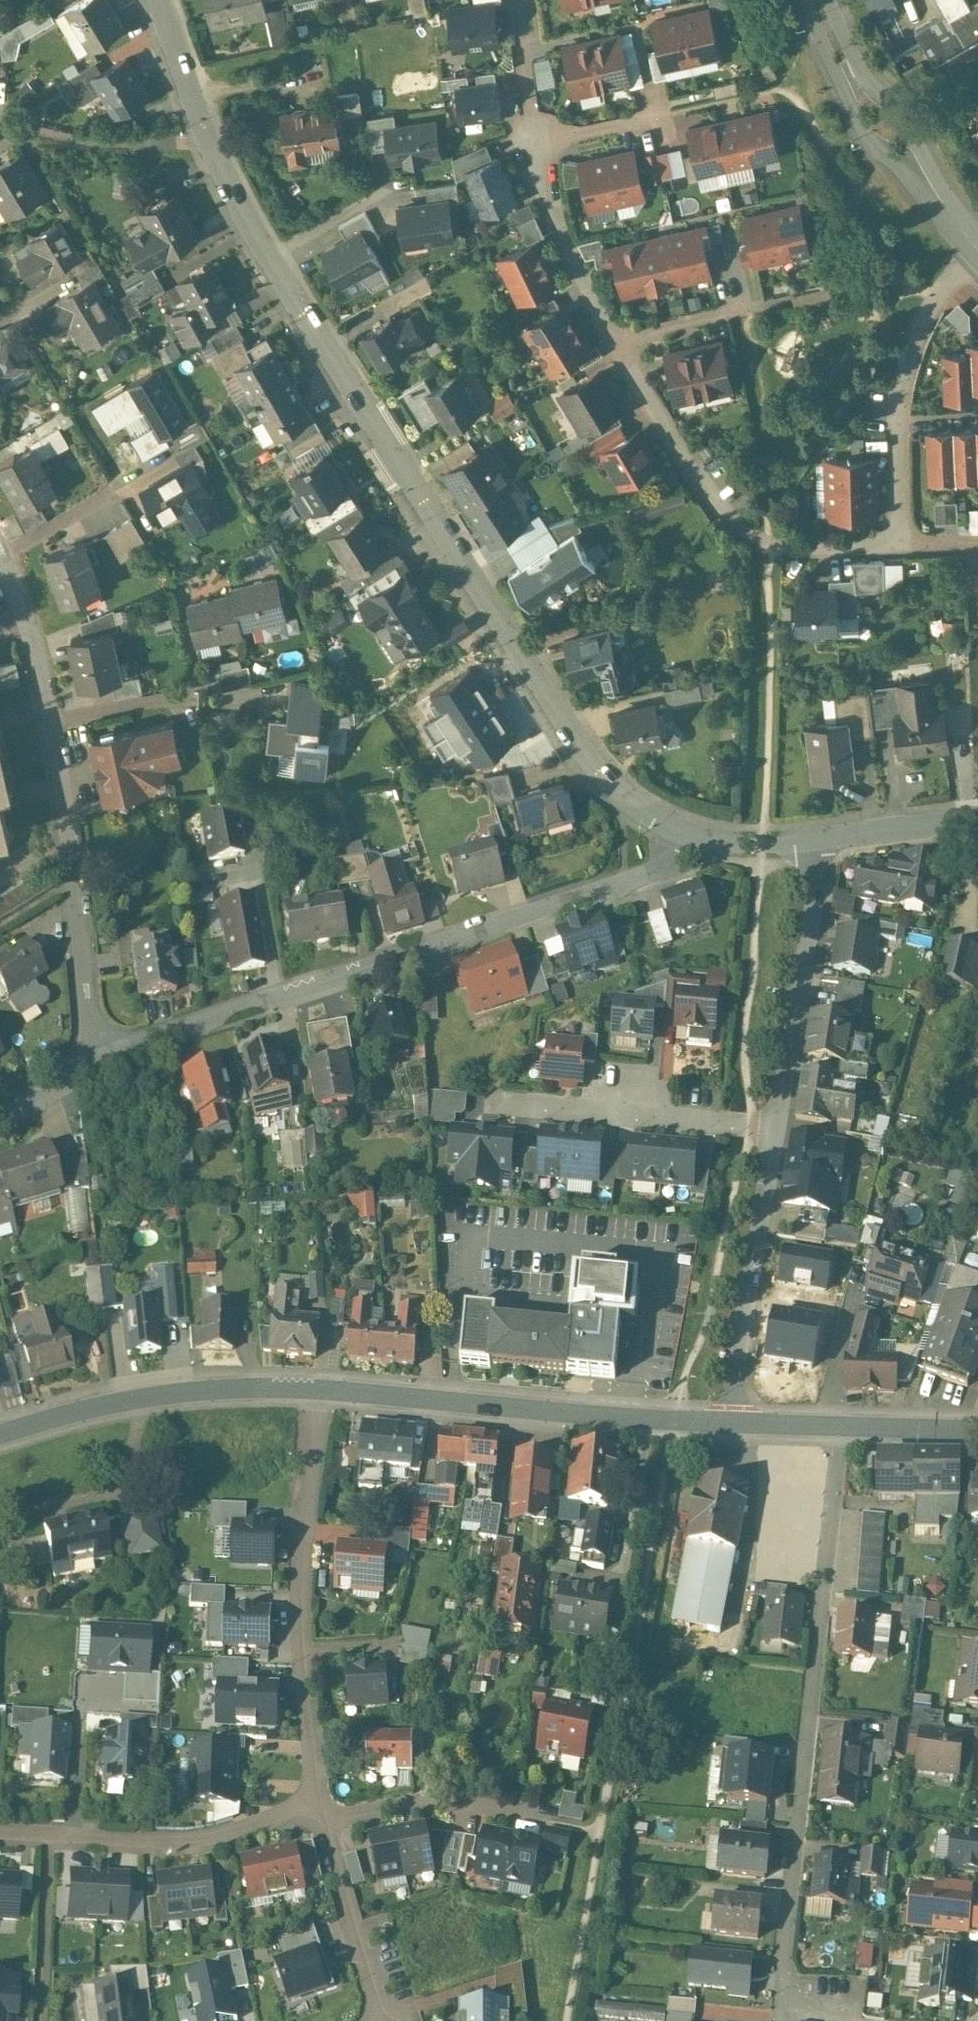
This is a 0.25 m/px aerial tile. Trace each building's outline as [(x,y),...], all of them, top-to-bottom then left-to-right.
[(67,9),(91,48),(109,37),(109,36),(123,27),(106,0),(81,0),(67,9)] [(213,20),(266,8),(265,0),(208,0),(213,20)] [(272,13),(267,14),(273,46),(291,42),(282,0),(269,0),(272,13)] [(344,30),(360,26),(354,0),(337,0),(344,30)] [(414,14),(428,11),(425,0),(411,0),(414,14)] [(444,3),(451,50),(500,43),(494,0),(461,0),(444,3)] [(947,15),(945,11),(915,28),(926,47),(935,62),(977,38),(977,0),(974,0),(970,2),(947,15)] [(968,0),(939,0),(945,11),(947,15),(970,2),(968,0)] [(47,6),(20,23),(27,36),(55,19),(47,6)] [(707,10),(681,16),(690,58),(716,52),(717,54),(714,38),(707,8),(706,8),(707,10)] [(681,16),(655,22),(655,20),(654,20),(664,66),(665,66),(664,63),(690,58),(681,16)] [(618,36),(593,42),(603,84),(628,78),(618,36)] [(593,42),(566,48),(576,91),(603,84),(593,42)] [(549,55),(533,58),(539,86),(555,82),(549,55)] [(95,75),(98,81),(117,113),(147,95),(126,58),(95,75)] [(769,61),(761,66),(768,78),(776,74),(769,61)] [(89,65),(68,77),(78,93),(98,81),(95,75),(89,65)] [(494,70),(478,73),(480,84),(496,82),(494,70)] [(736,79),(713,84),(715,96),(739,90),(736,79)] [(480,84),(457,87),(462,118),(500,113),(496,82),(480,84)] [(332,105),(281,112),(287,150),(288,150),(290,164),(306,161),(304,148),(340,142),(335,113),(360,109),(357,92),(331,96),(332,105)] [(767,111),(741,117),(751,158),(777,152),(777,155),(778,155),(768,108),(767,109),(767,111)] [(741,117),(715,123),(725,164),(751,158),(741,117)] [(434,118),(384,124),(388,162),(439,156),(434,118)] [(715,123),(690,129),(689,126),(688,126),(695,155),(699,173),(700,173),(699,170),(725,164),(715,123)] [(486,143),(453,157),(456,179),(468,174),(467,170),(493,159),(486,143)] [(633,152),(607,158),(617,199),(643,194),(643,196),(644,196),(633,149),(633,152)] [(0,166),(0,197),(10,213),(31,201),(31,202),(41,197),(40,195),(44,193),(20,154),(0,166)] [(695,155),(683,157),(688,181),(700,178),(699,173),(695,155)] [(493,159),(467,170),(468,174),(472,183),(470,184),(483,213),(515,200),(496,158),(493,159)] [(607,158),(581,164),(580,161),(579,162),(584,182),(590,208),(591,208),(590,205),(617,199),(607,158)] [(579,162),(563,159),(563,168),(565,185),(584,182),(579,162)] [(456,181),(426,186),(428,203),(447,200),(448,201),(458,200),(458,201),(459,201),(456,181)] [(175,193),(141,212),(151,230),(135,239),(148,264),(150,262),(164,255),(197,237),(182,209),(183,209),(175,193)] [(428,203),(399,207),(404,239),(421,237),(421,241),(453,236),(448,201),(447,200),(428,203)] [(799,206),(772,212),(782,254),(809,248),(799,206)] [(365,211),(339,226),(346,239),(362,231),(369,243),(379,237),(365,211)] [(772,212),(746,218),(755,260),(782,254),(772,212)] [(61,223),(33,239),(40,251),(21,262),(32,280),(51,269),(52,270),(66,262),(80,254),(79,252),(61,223)] [(660,238),(640,242),(650,284),(651,284),(652,286),(665,283),(664,281),(710,271),(703,240),(710,239),(707,227),(680,233),(679,231),(659,235),(660,238)] [(346,239),(323,252),(340,284),(358,274),(373,289),(389,280),(369,243),(362,231),(346,239)] [(533,242),(501,258),(511,278),(543,262),(533,242)] [(640,242),(604,251),(608,266),(617,264),(623,291),(650,284),(640,242)] [(89,246),(79,252),(80,254),(66,262),(73,274),(76,272),(97,260),(89,246)] [(97,260),(76,272),(83,284),(91,279),(91,280),(105,273),(97,260)] [(148,264),(122,279),(129,292),(158,275),(150,262),(148,264)] [(543,262),(511,278),(520,298),(553,283),(543,262)] [(213,263),(179,281),(191,304),(200,321),(215,313),(234,302),(213,263)] [(425,274),(411,282),(378,300),(387,314),(431,288),(429,281),(425,274)] [(158,275),(129,292),(137,306),(166,289),(158,275)] [(83,284),(59,297),(60,300),(47,307),(59,327),(72,320),(86,344),(119,326),(91,280),(91,279),(83,284)] [(554,296),(540,305),(547,315),(560,306),(554,296)] [(965,326),(976,315),(961,299),(950,311),(965,326)] [(200,321),(191,304),(172,315),(185,340),(219,322),(215,313),(200,321)] [(547,315),(526,328),(539,349),(574,327),(561,306),(560,306),(547,315)] [(432,332),(418,309),(410,314),(424,337),(432,332)] [(391,318),(361,336),(380,366),(410,348),(409,347),(424,337),(410,314),(395,324),(391,318)] [(237,323),(211,338),(219,351),(242,337),(244,336),(237,323)] [(0,328),(0,346),(11,339),(4,326),(0,328)] [(574,327),(539,349),(553,371),(587,349),(574,327)] [(219,351),(214,354),(225,374),(235,368),(235,367),(273,345),(267,334),(247,346),(242,337),(219,351)] [(0,346),(0,379),(2,373),(2,372),(24,360),(11,339),(0,346)] [(720,344),(694,350),(703,392),(730,385),(730,388),(731,388),(727,368),(729,366),(727,359),(724,358),(721,341),(720,341),(720,344)] [(970,344),(970,353),(971,353),(973,386),(974,386),(977,386),(977,343),(970,344)] [(273,345),(235,367),(235,368),(249,392),(287,369),(273,345)] [(694,350),(667,356),(667,353),(666,353),(670,370),(668,372),(670,380),(672,380),(676,401),(677,400),(677,398),(703,392),(694,350)] [(970,353),(945,354),(947,396),(974,395),(974,386),(973,386),(971,353),(970,353)] [(153,371),(149,373),(144,364),(135,369),(140,378),(92,407),(105,429),(146,405),(164,436),(185,423),(176,408),(179,406),(169,389),(166,391),(153,371)] [(287,369),(249,392),(254,399),(248,402),(251,406),(256,403),(263,416),(264,417),(302,395),(287,369)] [(598,371),(561,394),(583,430),(584,429),(615,410),(620,407),(598,371)] [(431,391),(428,393),(439,412),(449,428),(479,409),(457,375),(431,391)] [(424,380),(402,394),(421,423),(439,412),(428,393),(431,391),(424,380)] [(508,390),(487,402),(495,417),(516,404),(508,390)] [(256,403),(251,406),(248,402),(254,399),(249,392),(236,400),(250,424),(263,416),(256,403)] [(302,395),(264,417),(275,437),(280,434),(306,419),(314,415),(302,395)] [(615,410),(584,429),(591,439),(618,423),(622,421),(615,410)] [(306,419),(280,434),(287,446),(320,427),(314,415),(306,419)] [(202,421),(176,437),(183,450),(195,443),(210,434),(202,421)] [(591,439),(587,441),(596,456),(605,451),(605,450),(627,437),(618,423),(591,439)] [(320,427),(287,446),(294,458),(327,438),(320,427)] [(953,430),(929,431),(932,479),(956,478),(953,430)] [(953,430),(956,478),(977,476),(977,459),(977,430),(953,430)] [(655,465),(635,432),(627,437),(605,450),(605,451),(616,469),(614,470),(623,484),(655,465)] [(469,438),(443,454),(452,468),(477,451),(469,438)] [(204,457),(195,443),(183,450),(176,454),(183,466),(192,461),(193,463),(204,457)] [(452,468),(445,472),(468,507),(503,484),(509,479),(487,445),(477,451),(452,468)] [(16,456),(15,454),(0,463),(0,466),(13,488),(12,489),(23,508),(38,499),(40,498),(39,497),(53,489),(53,490),(54,489),(38,462),(41,461),(32,446),(16,456)] [(324,454),(293,475),(315,510),(347,489),(349,488),(339,473),(337,474),(324,454)] [(873,458),(827,459),(827,460),(829,460),(830,487),(873,486),(872,459),(873,459),(873,458)] [(183,466),(143,491),(160,519),(181,507),(194,529),(219,514),(206,492),(209,490),(193,463),(192,461),(183,466)] [(509,479),(503,484),(515,502),(529,493),(517,474),(509,479)] [(468,507),(458,513),(482,548),(491,561),(519,543),(499,513),(515,502),(503,484),(468,507)] [(873,486),(830,487),(831,514),(829,514),(829,515),(875,513),(875,512),(873,512),(873,486)] [(347,489),(315,510),(323,524),(358,504),(357,502),(356,503),(347,489)] [(655,497),(643,499),(646,514),(658,512),(655,497)] [(38,499),(23,508),(15,512),(26,531),(48,517),(38,499)] [(957,501),(934,502),(935,522),(957,521),(957,501)] [(323,524),(317,528),(325,540),(332,536),(331,535),(365,513),(358,504),(323,524)] [(365,513),(331,535),(332,536),(345,556),(347,555),(356,570),(354,571),(355,572),(386,552),(385,550),(370,528),(373,526),(365,513)] [(574,516),(549,525),(559,541),(574,532),(575,532),(582,528),(574,516)] [(131,517),(106,532),(121,559),(147,543),(131,517)] [(559,541),(509,574),(530,606),(549,594),(550,597),(561,590),(560,587),(567,583),(569,585),(580,578),(578,576),(595,564),(575,532),(574,532),(559,541)] [(84,541),(47,554),(64,601),(100,588),(84,541)] [(404,560),(394,544),(385,550),(386,552),(355,572),(341,580),(351,594),(404,560)] [(247,554),(254,569),(272,561),(265,545),(247,554)] [(404,560),(351,594),(358,606),(368,599),(367,597),(405,573),(406,574),(411,571),(404,560)] [(852,561),(854,578),(856,590),(884,590),(884,585),(883,562),(883,560),(852,561)] [(900,561),(883,562),(884,585),(901,584),(900,561)] [(405,573),(367,597),(368,599),(381,621),(386,618),(386,617),(416,598),(416,599),(419,598),(418,597),(420,596),(406,574),(405,573)] [(277,577),(231,588),(232,593),(233,593),(241,628),(286,617),(277,577)] [(854,578),(829,579),(830,589),(834,589),(836,615),(859,614),(856,590),(854,578)] [(830,589),(798,591),(798,609),(796,609),(797,628),(813,627),(813,631),(836,630),(836,615),(834,589),(830,589)] [(232,593),(188,604),(197,644),(242,633),(241,628),(233,593),(232,593)] [(416,598),(386,617),(386,618),(408,651),(408,650),(438,631),(425,610),(423,611),(416,599),(416,598)] [(114,607),(88,618),(91,634),(110,630),(111,630),(119,628),(114,607)] [(408,651),(386,618),(381,621),(374,625),(382,638),(381,643),(392,661),(397,662),(408,655),(408,650),(408,651)] [(464,619),(441,635),(447,645),(471,629),(464,619)] [(610,629),(565,640),(574,675),(600,668),(606,690),(638,681),(633,660),(618,663),(610,629)] [(91,634),(71,638),(82,686),(117,678),(112,658),(116,657),(111,630),(110,630),(91,634)] [(0,664),(0,687),(21,682),(16,661),(0,664)] [(248,664),(218,671),(221,685),(252,678),(248,664)] [(930,679),(898,683),(899,688),(891,689),(895,716),(900,754),(917,752),(916,744),(943,740),(941,723),(943,723),(941,708),(934,709),(930,679)] [(290,682),(288,708),(321,712),(323,685),(290,682)] [(698,682),(665,689),(668,703),(702,696),(698,682)] [(869,689),(842,692),(845,720),(848,720),(849,729),(873,726),(872,719),(869,691),(869,689)] [(891,689),(869,691),(872,719),(895,716),(891,689)] [(497,719),(483,696),(452,716),(451,716),(464,736),(475,754),(480,751),(505,734),(496,720),(497,719)] [(440,698),(411,717),(425,739),(454,721),(451,716),(452,716),(440,698)] [(655,703),(614,713),(622,748),(663,739),(660,724),(655,703)] [(287,720),(269,717),(266,749),(294,752),(292,773),(325,776),(330,725),(320,724),(321,712),(288,708),(287,720)] [(845,720),(812,724),(814,744),(813,744),(817,775),(855,771),(849,729),(848,720),(845,720)] [(682,732),(672,721),(660,724),(663,739),(664,744),(668,746),(681,743),(683,739),(682,732)] [(135,729),(92,738),(98,762),(97,763),(99,774),(100,773),(105,798),(148,788),(148,785),(153,784),(164,767),(163,762),(181,758),(173,723),(135,731),(135,729)] [(464,736),(446,748),(457,765),(481,762),(480,751),(475,754),(464,736)] [(0,761),(0,839),(11,836),(1,793),(13,790),(6,760),(0,761)] [(509,771),(484,774),(493,802),(514,797),(514,795),(515,795),(509,771)] [(515,795),(514,795),(514,797),(525,838),(550,831),(550,828),(561,825),(562,828),(574,825),(562,782),(515,795)] [(156,802),(144,804),(146,811),(157,808),(156,802)] [(236,810),(201,817),(209,860),(244,853),(236,810)] [(501,824),(487,827),(492,843),(493,842),(497,856),(510,852),(501,824)] [(940,862),(938,872),(950,875),(957,837),(933,841),(930,861),(940,862)] [(492,843),(449,855),(459,891),(503,879),(497,856),(493,842),(492,843)] [(365,855),(348,857),(354,883),(372,881),(370,872),(365,855)] [(891,869),(859,864),(858,872),(855,888),(854,898),(855,898),(897,905),(898,905),(905,906),(924,909),(932,911),(938,872),(940,862),(930,861),(905,856),(904,860),(893,858),(891,869)] [(348,857),(334,859),(338,886),(354,883),(348,857)] [(398,864),(370,872),(372,881),(378,900),(377,900),(387,933),(422,922),(412,890),(406,891),(398,864)] [(855,888),(858,872),(852,871),(849,887),(855,888)] [(699,884),(663,896),(674,929),(710,918),(699,884)] [(855,898),(854,898),(834,894),(830,914),(851,918),(855,898)] [(252,897),(220,903),(232,970),(264,964),(252,897)] [(342,897),(284,906),(289,944),(317,940),(316,937),(347,933),(342,897)] [(924,909),(905,906),(904,912),(922,915),(924,909)] [(600,917),(584,922),(584,921),(570,926),(570,927),(558,931),(562,942),(571,973),(572,974),(596,966),(597,970),(615,964),(614,960),(600,917)] [(898,925),(866,920),(864,933),(877,935),(876,936),(896,939),(898,925)] [(864,933),(840,929),(834,967),(870,973),(871,968),(874,966),(875,957),(873,954),(876,936),(877,935),(864,933)] [(620,959),(628,956),(620,933),(613,935),(620,959)] [(167,935),(149,938),(150,947),(131,949),(138,996),(176,990),(173,973),(179,972),(176,955),(170,955),(167,935)] [(8,997),(32,981),(46,972),(26,942),(0,959),(0,985),(8,997)] [(562,942),(550,946),(559,977),(571,973),(562,942)] [(953,942),(943,978),(975,987),(977,977),(977,949),(953,942)] [(510,945),(454,964),(461,986),(466,984),(475,1011),(524,995),(526,995),(519,973),(510,945)] [(559,977),(550,946),(536,951),(541,966),(546,981),(559,977)] [(541,966),(519,973),(526,995),(524,995),(526,999),(549,992),(546,981),(541,966)] [(700,978),(669,975),(668,983),(667,989),(680,991),(680,989),(699,991),(700,978)] [(865,984),(840,980),(835,1007),(861,1011),(865,984)] [(32,981),(8,997),(20,1015),(35,1005),(41,1006),(46,1003),(47,997),(44,992),(38,990),(32,981)] [(668,983),(636,993),(635,1001),(654,1003),(654,1005),(665,1006),(667,989),(668,983)] [(680,991),(667,989),(665,1006),(665,1011),(678,1013),(680,991)] [(699,991),(680,989),(680,991),(678,1013),(677,1025),(688,1026),(713,1029),(714,1029),(718,993),(699,991)] [(635,1001),(618,1000),(614,1036),(650,1039),(654,1005),(654,1003),(635,1001)] [(398,1005),(370,1013),(381,1049),(409,1040),(398,1005)] [(853,1022),(812,1015),(805,1057),(846,1064),(853,1022)] [(334,1028),(314,1032),(316,1046),(313,1046),(317,1064),(311,1065),(319,1108),(354,1102),(346,1060),(351,1059),(345,1023),(334,1025),(334,1028)] [(713,1029),(688,1026),(687,1034),(687,1035),(686,1042),(711,1045),(713,1029)] [(598,1036),(582,1034),(581,1043),(586,1043),(584,1061),(596,1062),(598,1036)] [(581,1043),(549,1039),(547,1056),(544,1056),(542,1079),(582,1083),(584,1061),(586,1043),(581,1043)] [(278,1043),(245,1052),(257,1093),(251,1095),(257,1113),(277,1112),(276,1110),(288,1109),(287,1105),(289,1104),(285,1091),(290,1090),(289,1086),(290,1085),(278,1043)] [(217,1060),(182,1071),(195,1115),(199,1113),(204,1130),(227,1123),(223,1107),(231,1104),(217,1060)] [(425,1060),(404,1066),(414,1099),(427,1095),(425,1060)] [(839,1075),(804,1069),(796,1117),(831,1123),(832,1118),(837,1088),(839,1075)] [(857,1091),(837,1088),(832,1118),(852,1122),(857,1091)] [(447,1092),(437,1091),(435,1112),(445,1113),(447,1092)] [(464,1094),(447,1092),(445,1113),(435,1112),(434,1122),(452,1124),(453,1114),(462,1115),(464,1094)] [(288,1109),(276,1110),(277,1112),(278,1132),(280,1132),(303,1130),(302,1108),(288,1109)] [(890,1118),(882,1116),(877,1134),(885,1136),(890,1118)] [(513,1133),(453,1128),(450,1164),(457,1165),(460,1168),(458,1185),(497,1189),(499,1172),(502,1169),(510,1170),(511,1154),(513,1134),(513,1133)] [(322,1129),(307,1130),(309,1154),(324,1153),(322,1129)] [(573,1132),(543,1129),(539,1171),(539,1175),(569,1178),(573,1132)] [(303,1130),(280,1132),(283,1171),(308,1169),(305,1131),(303,1130)] [(603,1135),(573,1132),(569,1178),(598,1180),(599,1172),(601,1151),(603,1135)] [(190,1133),(176,1134),(178,1166),(192,1165),(190,1133)] [(528,1136),(513,1134),(511,1154),(526,1155),(526,1150),(528,1136)] [(823,1140),(793,1135),(787,1172),(816,1177),(815,1181),(819,1182),(839,1185),(845,1144),(823,1140)] [(664,1141),(633,1138),(632,1145),(630,1167),(628,1180),(660,1183),(664,1141)] [(696,1144),(664,1141),(660,1183),(691,1186),(692,1187),(696,1152),(696,1144)] [(632,1145),(618,1144),(617,1152),(616,1166),(630,1167),(632,1145)] [(0,1163),(0,1224),(13,1220),(9,1205),(60,1190),(60,1188),(51,1160),(48,1149),(0,1163)] [(84,1150),(51,1160),(60,1188),(88,1179),(84,1150)] [(541,1151),(526,1150),(526,1155),(524,1170),(539,1171),(541,1151)] [(617,1152),(601,1151),(599,1172),(615,1174),(616,1166),(617,1152)] [(712,1154),(696,1152),(692,1187),(691,1186),(690,1195),(705,1196),(712,1154)] [(630,1167),(616,1166),(615,1174),(615,1179),(628,1180),(630,1167)] [(539,1171),(524,1170),(523,1180),(538,1181),(539,1175),(539,1171)] [(967,1203),(972,1173),(953,1170),(948,1200),(967,1203)] [(615,1174),(599,1172),(598,1180),(598,1186),(614,1188),(615,1179),(615,1174)] [(816,1177),(787,1172),(782,1204),(801,1208),(827,1213),(829,1200),(817,1198),(819,1182),(815,1181),(816,1177)] [(101,1176),(91,1177),(94,1201),(103,1200),(101,1176)] [(377,1218),(377,1194),(357,1194),(357,1218),(377,1218)] [(827,1213),(801,1208),(796,1238),(822,1242),(827,1213)] [(885,1235),(863,1228),(856,1254),(876,1260),(880,1246),(882,1247),(885,1235)] [(82,1246),(88,1262),(98,1259),(92,1242),(82,1246)] [(882,1247),(880,1246),(876,1260),(868,1286),(917,1302),(930,1262),(882,1247)] [(832,1256),(786,1248),(780,1283),(826,1291),(832,1256)] [(214,1253),(195,1254),(196,1261),(186,1262),(187,1274),(215,1273),(214,1253)] [(582,1265),(582,1273),(616,1276),(617,1268),(582,1265)] [(946,1265),(926,1330),(937,1334),(950,1299),(975,1308),(977,1300),(977,1277),(946,1265)] [(111,1266),(98,1268),(103,1310),(116,1309),(111,1266)] [(98,1268),(85,1269),(90,1312),(103,1310),(98,1268)] [(569,1318),(571,1318),(569,1332),(495,1324),(494,1324),(490,1365),(615,1377),(620,1323),(635,1324),(639,1278),(616,1276),(582,1273),(574,1272),(569,1318)] [(325,1274),(313,1275),(314,1301),(326,1300),(325,1274)] [(374,1287),(356,1286),(355,1302),(373,1304),(374,1287)] [(300,1290),(277,1289),(275,1317),(273,1329),(271,1352),(271,1353),(316,1357),(320,1321),(297,1319),(300,1290)] [(420,1300),(402,1298),(401,1307),(419,1309),(420,1300)] [(345,1300),(332,1299),(330,1325),(343,1326),(345,1300)] [(950,1299),(937,1334),(924,1371),(967,1386),(977,1357),(977,1356),(977,1309),(975,1308),(950,1299)] [(373,1304),(355,1302),(353,1325),(351,1325),(348,1360),(381,1363),(385,1328),(371,1327),(373,1304)] [(155,1304),(123,1307),(128,1355),(160,1351),(155,1304)] [(233,1308),(202,1307),(201,1328),(200,1348),(200,1349),(231,1351),(233,1308)] [(419,1309),(401,1307),(399,1330),(385,1328),(381,1363),(415,1366),(418,1332),(417,1332),(419,1309)] [(497,1311),(466,1308),(461,1364),(490,1366),(490,1365),(494,1324),(495,1324),(496,1324),(495,1323),(497,1311)] [(51,1311),(31,1317),(38,1339),(22,1344),(32,1379),(71,1367),(60,1333),(58,1334),(51,1311)] [(798,1317),(776,1313),(768,1359),(790,1363),(798,1317)] [(821,1321),(798,1317),(790,1363),(813,1367),(821,1321)] [(880,1323),(857,1318),(847,1358),(846,1389),(895,1391),(896,1381),(897,1359),(896,1359),(871,1358),(880,1323)] [(201,1328),(189,1327),(191,1348),(200,1348),(201,1328)] [(273,1329),(259,1327),(261,1351),(271,1352),(273,1329)] [(22,1344),(9,1348),(18,1384),(32,1379),(22,1344)] [(920,1347),(896,1347),(896,1359),(897,1359),(896,1381),(910,1382),(921,1348),(920,1347)] [(414,1431),(365,1426),(364,1434),(363,1438),(364,1438),(362,1457),(361,1464),(362,1464),(360,1487),(382,1489),(384,1467),(410,1469),(414,1431)] [(364,1434),(351,1433),(348,1456),(362,1457),(364,1438),(363,1438),(364,1434)] [(471,1436),(442,1433),(437,1488),(455,1491),(457,1468),(467,1469),(471,1436)] [(499,1438),(471,1436),(467,1469),(477,1470),(476,1484),(494,1486),(499,1438)] [(620,1451),(574,1446),(569,1502),(584,1503),(614,1506),(620,1451)] [(916,1456),(878,1455),(877,1497),(916,1497),(916,1456)] [(551,1459),(519,1456),(513,1520),(545,1523),(551,1459)] [(961,1456),(916,1456),(916,1497),(959,1498),(960,1497),(961,1456)] [(710,1482),(701,1481),(680,1588),(673,1623),(720,1632),(732,1572),(748,1490),(710,1482)] [(476,1484),(475,1484),(473,1504),(492,1506),(494,1486),(476,1484)] [(775,1495),(748,1490),(732,1572),(759,1577),(775,1495)] [(959,1498),(916,1497),(915,1527),(939,1528),(939,1519),(957,1519),(957,1517),(959,1498)] [(972,1497),(960,1497),(959,1498),(957,1517),(958,1517),(972,1518),(973,1500),(972,1500),(972,1497)] [(569,1502),(560,1501),(558,1528),(577,1530),(578,1520),(583,1520),(584,1503),(569,1502)] [(234,1525),(245,1525),(246,1505),(210,1504),(210,1530),(234,1531),(234,1525)] [(430,1506),(419,1504),(414,1539),(425,1540),(430,1506)] [(514,1542),(498,1539),(503,1508),(502,1507),(501,1514),(497,1539),(491,1575),(504,1576),(505,1564),(511,1565),(514,1542)] [(151,1510),(121,1517),(129,1556),(159,1550),(151,1510)] [(501,1514),(483,1511),(479,1536),(497,1539),(501,1514)] [(885,1513),(863,1512),(857,1592),(879,1593),(885,1513)] [(100,1515),(43,1527),(45,1539),(8,1546),(13,1571),(50,1563),(53,1578),(70,1574),(67,1561),(91,1556),(92,1561),(109,1558),(100,1515)] [(588,1522),(581,1560),(604,1564),(610,1526),(588,1522)] [(245,1525),(234,1525),(234,1531),(233,1565),(272,1566),(274,1526),(245,1525)] [(411,1531),(378,1527),(376,1547),(395,1549),(395,1553),(409,1554),(411,1531)] [(376,1547),(341,1544),(336,1588),(382,1592),(385,1565),(394,1565),(395,1553),(395,1549),(376,1547)] [(555,1572),(578,1575),(580,1564),(556,1561),(555,1572)] [(511,1565),(505,1564),(504,1576),(496,1631),(500,1636),(512,1638),(517,1634),(530,1636),(539,1569),(511,1565)] [(787,1587),(755,1583),(754,1596),(771,1598),(771,1597),(786,1598),(787,1587)] [(207,1605),(224,1606),(225,1588),(189,1586),(189,1606),(207,1607),(207,1605)] [(580,1590),(563,1587),(555,1629),(565,1630),(564,1633),(580,1636),(587,1590),(580,1589),(580,1590)] [(594,1591),(587,1590),(580,1636),(595,1638),(595,1635),(605,1637),(612,1595),(594,1592),(594,1591)] [(786,1598),(771,1597),(771,1598),(767,1633),(783,1635),(782,1642),(795,1644),(798,1621),(796,1621),(798,1600),(786,1598)] [(927,1600),(904,1597),(901,1623),(924,1626),(927,1600)] [(224,1606),(207,1605),(207,1607),(206,1646),(270,1649),(272,1608),(224,1606)] [(874,1615),(840,1611),(836,1653),(870,1657),(874,1615)] [(155,1627),(90,1623),(87,1669),(152,1673),(155,1627)] [(402,1664),(427,1668),(430,1650),(405,1645),(402,1664)] [(970,1648),(969,1657),(963,1656),(960,1682),(966,1683),(963,1703),(977,1705),(977,1649),(970,1648)] [(212,1686),(219,1686),(219,1684),(247,1685),(248,1661),(213,1660),(212,1686)] [(384,1667),(348,1670),(350,1702),(367,1701),(367,1705),(387,1704),(384,1667)] [(247,1685),(219,1684),(219,1686),(217,1724),(275,1727),(277,1687),(247,1685)] [(568,1694),(536,1690),(534,1709),(545,1711),(547,1702),(566,1706),(568,1694)] [(566,1706),(547,1702),(545,1711),(546,1711),(543,1727),(544,1727),(540,1751),(547,1752),(546,1757),(559,1759),(560,1755),(583,1759),(592,1711),(566,1706)] [(47,1711),(12,1709),(11,1728),(18,1728),(18,1727),(46,1729),(47,1711)] [(205,1726),(216,1726),(217,1709),(206,1709),(205,1726)] [(939,1712),(913,1709),(909,1736),(921,1738),(922,1731),(936,1733),(939,1712)] [(142,1717),(121,1716),(120,1729),(141,1730),(142,1717)] [(156,1718),(142,1717),(141,1730),(155,1731),(156,1718)] [(908,1726),(889,1723),(885,1755),(904,1757),(908,1726)] [(46,1729),(18,1727),(18,1728),(16,1759),(31,1760),(30,1779),(62,1781),(64,1754),(66,1754),(67,1730),(46,1729)] [(936,1733),(922,1731),(921,1738),(917,1769),(957,1775),(962,1736),(936,1733)] [(412,1735),(368,1735),(368,1734),(367,1734),(367,1773),(368,1773),(382,1773),(382,1779),(398,1779),(398,1773),(412,1773),(413,1773),(413,1744),(413,1735),(413,1734),(412,1734),(412,1735)] [(143,1737),(108,1735),(107,1751),(102,1751),(102,1766),(107,1767),(106,1782),(140,1784),(143,1737)] [(424,1735),(413,1735),(413,1744),(424,1744),(424,1735)] [(869,1739),(827,1735),(819,1802),(822,1802),(822,1796),(852,1800),(851,1806),(854,1806),(859,1756),(867,1757),(869,1739)] [(748,1740),(725,1738),(723,1751),(747,1753),(748,1740)] [(424,1744),(413,1744),(413,1773),(424,1773),(424,1744)] [(237,1752),(193,1750),(191,1776),(236,1778),(237,1752)] [(747,1753),(723,1751),(720,1772),(730,1773),(727,1799),(767,1803),(772,1756),(747,1753)] [(190,1762),(181,1762),(180,1787),(189,1787),(190,1762)] [(236,1778),(191,1776),(190,1803),(234,1806),(236,1778)] [(576,1795),(564,1793),(561,1805),(573,1807),(576,1795)] [(573,1807),(561,1805),(559,1818),(582,1822),(585,1809),(573,1807)] [(767,1823),(742,1821),(740,1834),(766,1837),(767,1823)] [(424,1828),(370,1838),(378,1879),(390,1877),(391,1881),(422,1875),(421,1871),(432,1869),(424,1828)] [(571,1834),(548,1830),(544,1850),(567,1854),(571,1834)] [(540,1842),(485,1831),(477,1872),(489,1875),(489,1879),(532,1887),(533,1878),(538,1875),(540,1866),(537,1861),(540,1842)] [(953,1833),(949,1868),(977,1872),(977,1836),(953,1833)] [(476,1838),(464,1836),(461,1855),(473,1858),(476,1838)] [(760,1841),(739,1839),(739,1840),(723,1838),(720,1872),(765,1877),(769,1843),(759,1842),(760,1841)] [(278,1850),(259,1854),(260,1857),(243,1861),(247,1883),(244,1888),(249,1892),(251,1900),(263,1898),(264,1902),(293,1896),(292,1892),(304,1889),(302,1880),(305,1875),(300,1872),(296,1849),(278,1853),(278,1850)] [(883,1851),(864,1849),(861,1875),(877,1877),(876,1888),(885,1889),(888,1868),(882,1867),(883,1851)] [(473,1858),(461,1855),(458,1871),(466,1873),(468,1858),(472,1859),(473,1858)] [(349,1858),(355,1885),(365,1883),(359,1856),(349,1858)] [(850,1862),(817,1858),(813,1900),(854,1904),(857,1882),(848,1881),(850,1862)] [(105,1870),(92,1869),(92,1876),(70,1875),(69,1893),(68,1920),(123,1924),(125,1896),(126,1878),(105,1877),(105,1870)] [(32,1870),(19,1870),(18,1879),(17,1894),(31,1894),(32,1870)] [(192,1872),(172,1875),(173,1877),(155,1879),(160,1921),(215,1915),(210,1873),(193,1875),(192,1872)] [(15,1921),(17,1894),(18,1879),(0,1878),(0,1920),(15,1921)] [(973,1884),(937,1880),(936,1888),(935,1894),(964,1897),(971,1898),(973,1884)] [(935,1894),(936,1888),(914,1886),(912,1905),(918,1906),(915,1926),(967,1932),(968,1927),(977,1928),(977,1905),(964,1903),(964,1897),(935,1894)] [(69,1893),(56,1893),(54,1920),(68,1920),(69,1893)] [(141,1897),(125,1896),(123,1924),(142,1925),(141,1897)] [(753,1902),(733,1899),(732,1901),(717,1899),(713,1933),(758,1938),(762,1904),(752,1903),(753,1902)] [(971,1944),(935,1939),(933,1954),(952,1956),(952,1957),(969,1959),(971,1944)] [(752,1957),(693,1951),(689,1985),(728,1990),(728,1989),(749,1991),(752,1957)] [(933,1954),(925,1953),(923,1967),(923,1968),(920,1990),(921,1990),(919,2004),(940,2007),(940,2003),(955,2005),(956,1999),(972,2001),(977,1960),(969,1959),(952,1957),(952,1956),(933,1954)] [(324,1954),(287,1965),(303,2019),(340,2008),(324,1954)] [(522,1965),(496,1973),(496,1998),(515,1998),(515,2015),(528,2015),(522,1965)] [(108,1970),(110,1986),(112,1985),(112,1988),(128,1986),(129,1996),(147,1993),(144,1969),(108,1970)] [(0,1972),(0,2020),(19,2020),(22,1973),(0,1972)] [(188,1988),(198,2020),(239,2020),(225,1977),(188,1988)] [(92,1988),(92,1989),(96,2020),(133,2020),(132,2015),(129,2015),(128,2007),(130,2007),(129,1996),(128,1986),(112,1988),(112,1985),(110,1986),(92,1988)] [(92,1989),(78,1990),(82,2020),(96,2020),(92,1989)] [(696,2002),(669,1999),(667,2013),(695,2016),(696,2002)] [(461,2007),(461,2003),(459,2003),(459,2020),(510,2020),(510,2003),(508,2003),(491,2003),(491,2007),(461,2007)]
